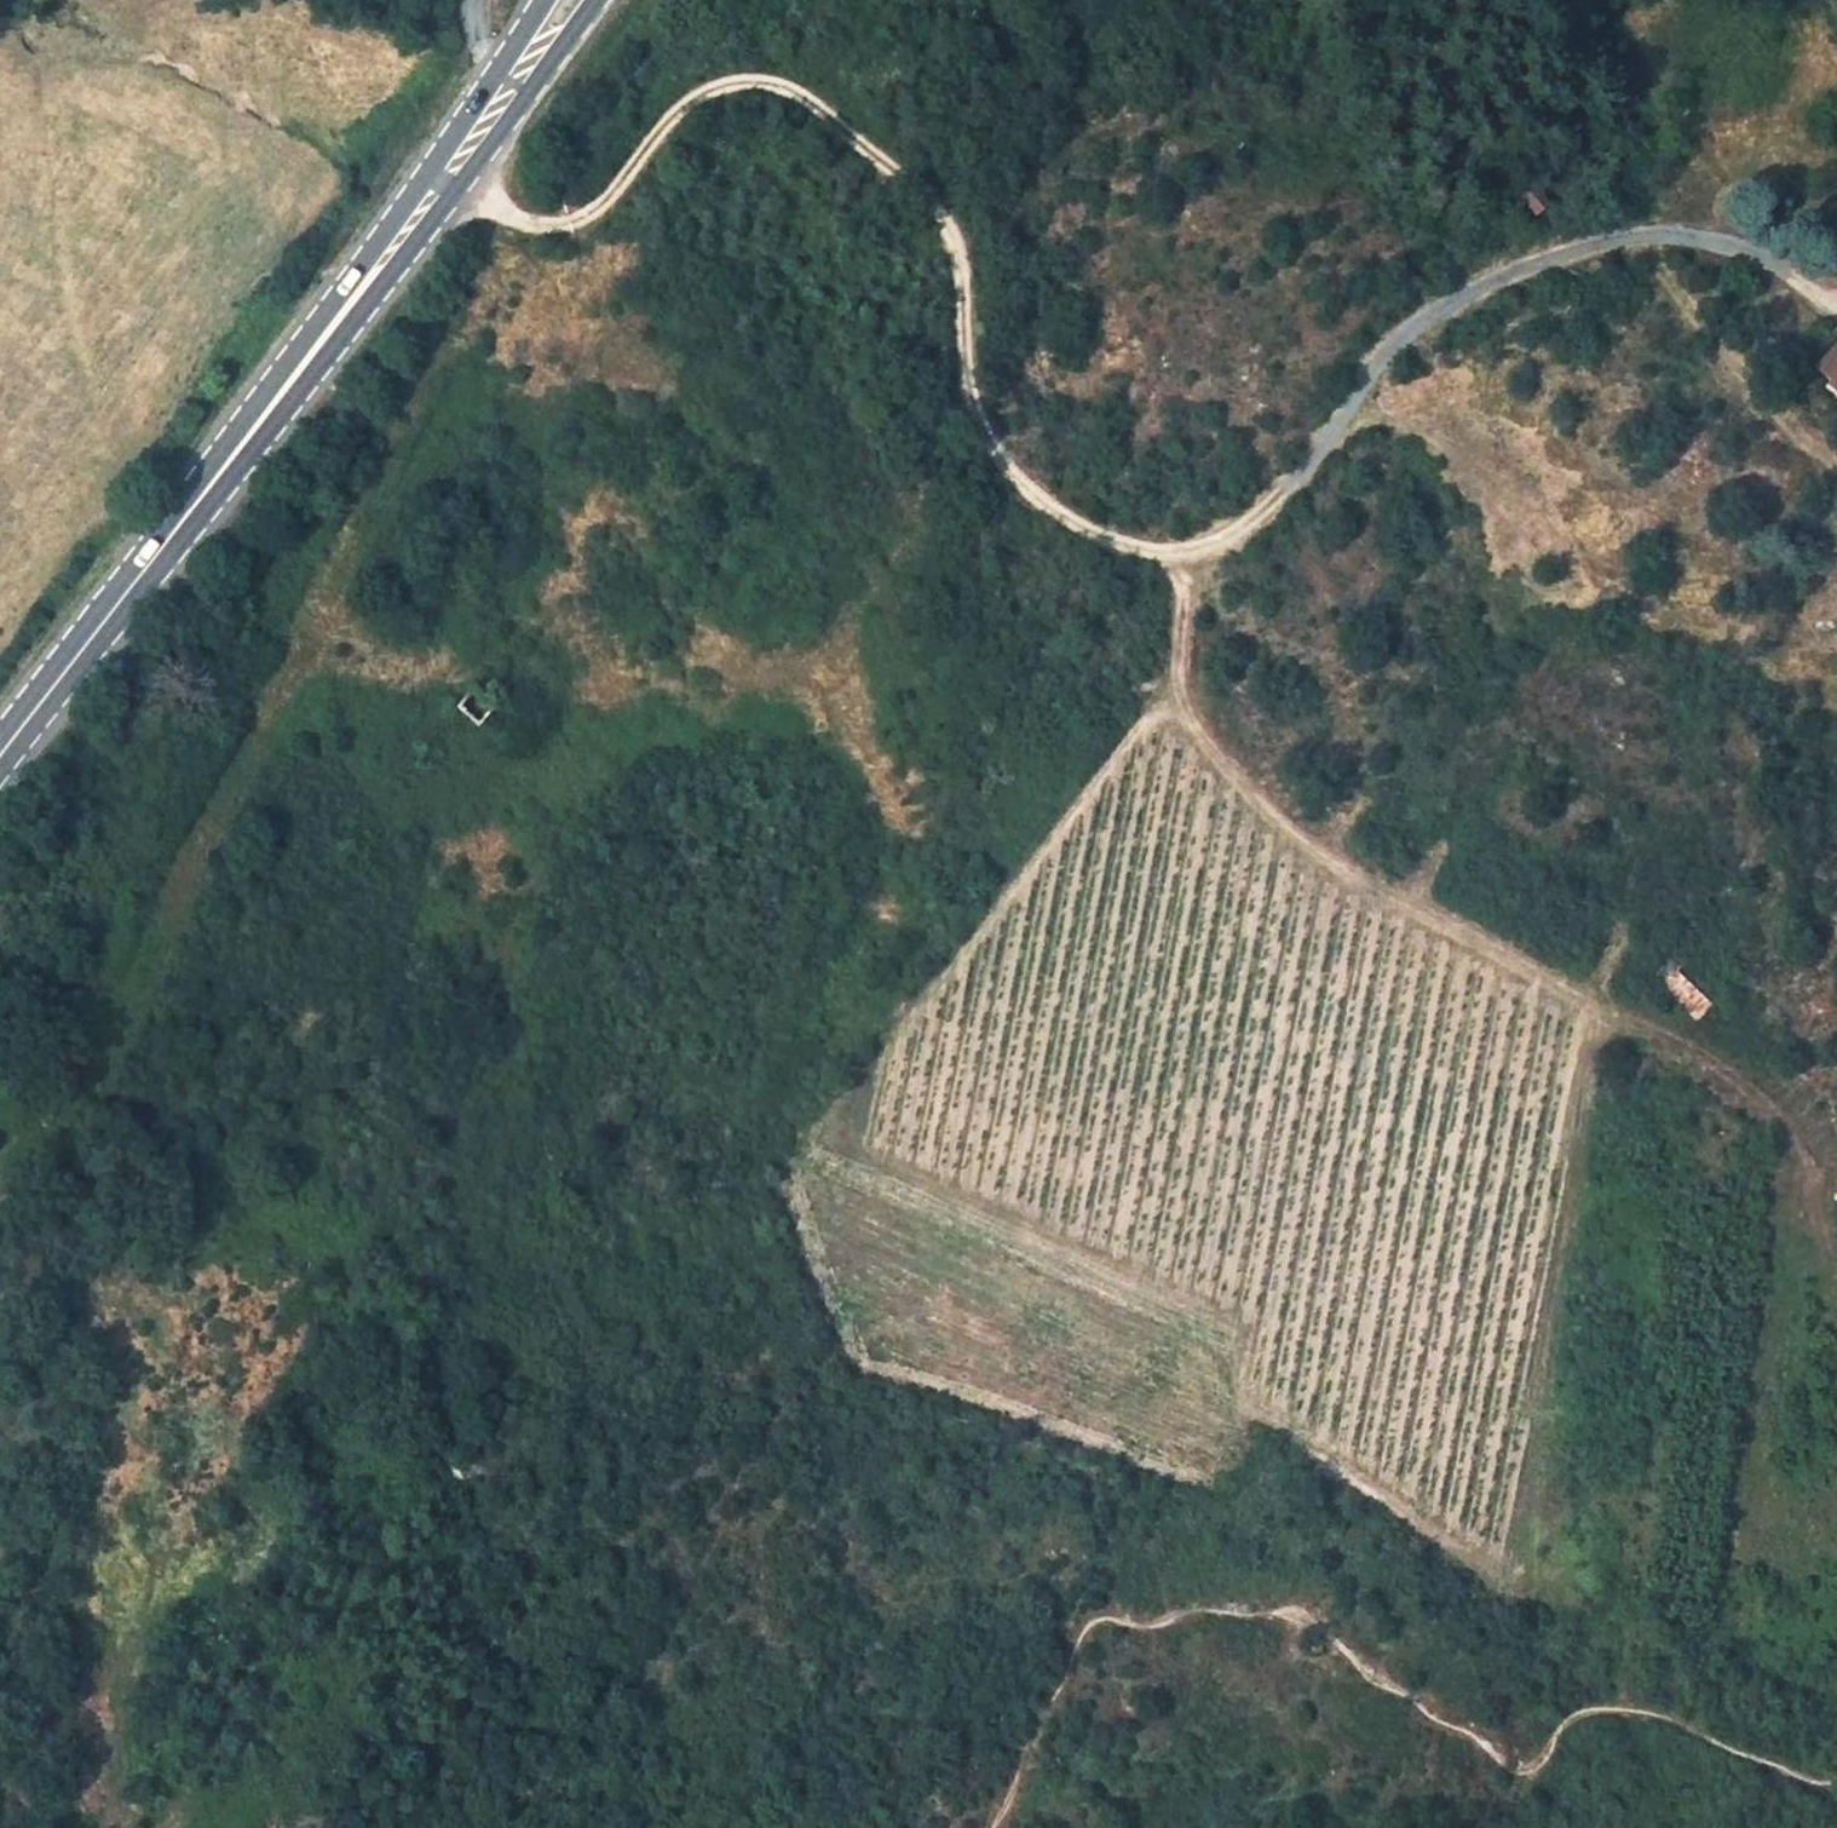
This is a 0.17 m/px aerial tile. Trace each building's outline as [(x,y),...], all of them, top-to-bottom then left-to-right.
[(1535,190),(1524,201),(1537,215),(1549,205),(1535,190)] [(1828,389),(1836,397),(1836,347),(1818,369),(1834,382),(1828,389)] [(495,708),(475,690),(458,707),(478,727),(495,708)] [(1675,970),(1662,983),(1695,1017),(1709,1004),(1675,970)]
